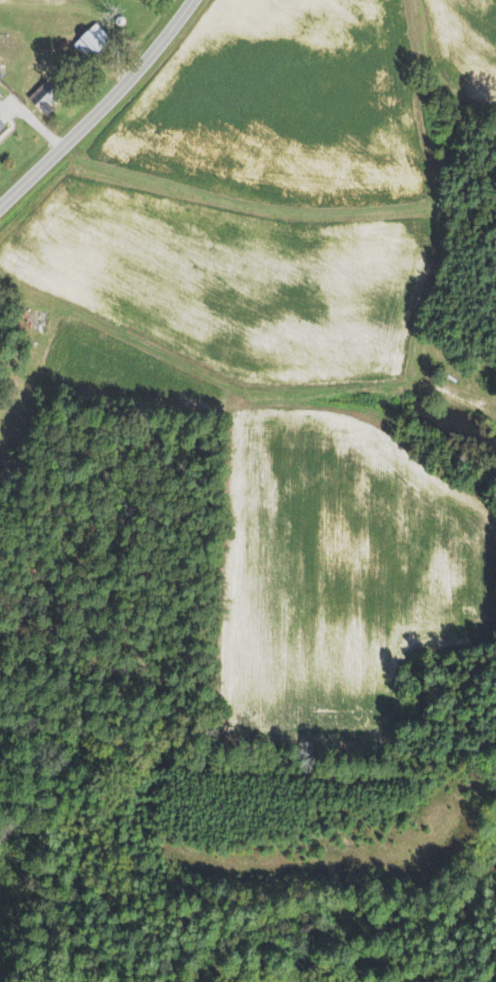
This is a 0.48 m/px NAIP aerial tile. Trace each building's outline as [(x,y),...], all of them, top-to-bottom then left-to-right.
[(70,42),(86,60),(109,38),(93,21),(70,42)] [(43,114),(59,94),(42,80),(26,100),(43,114)]
